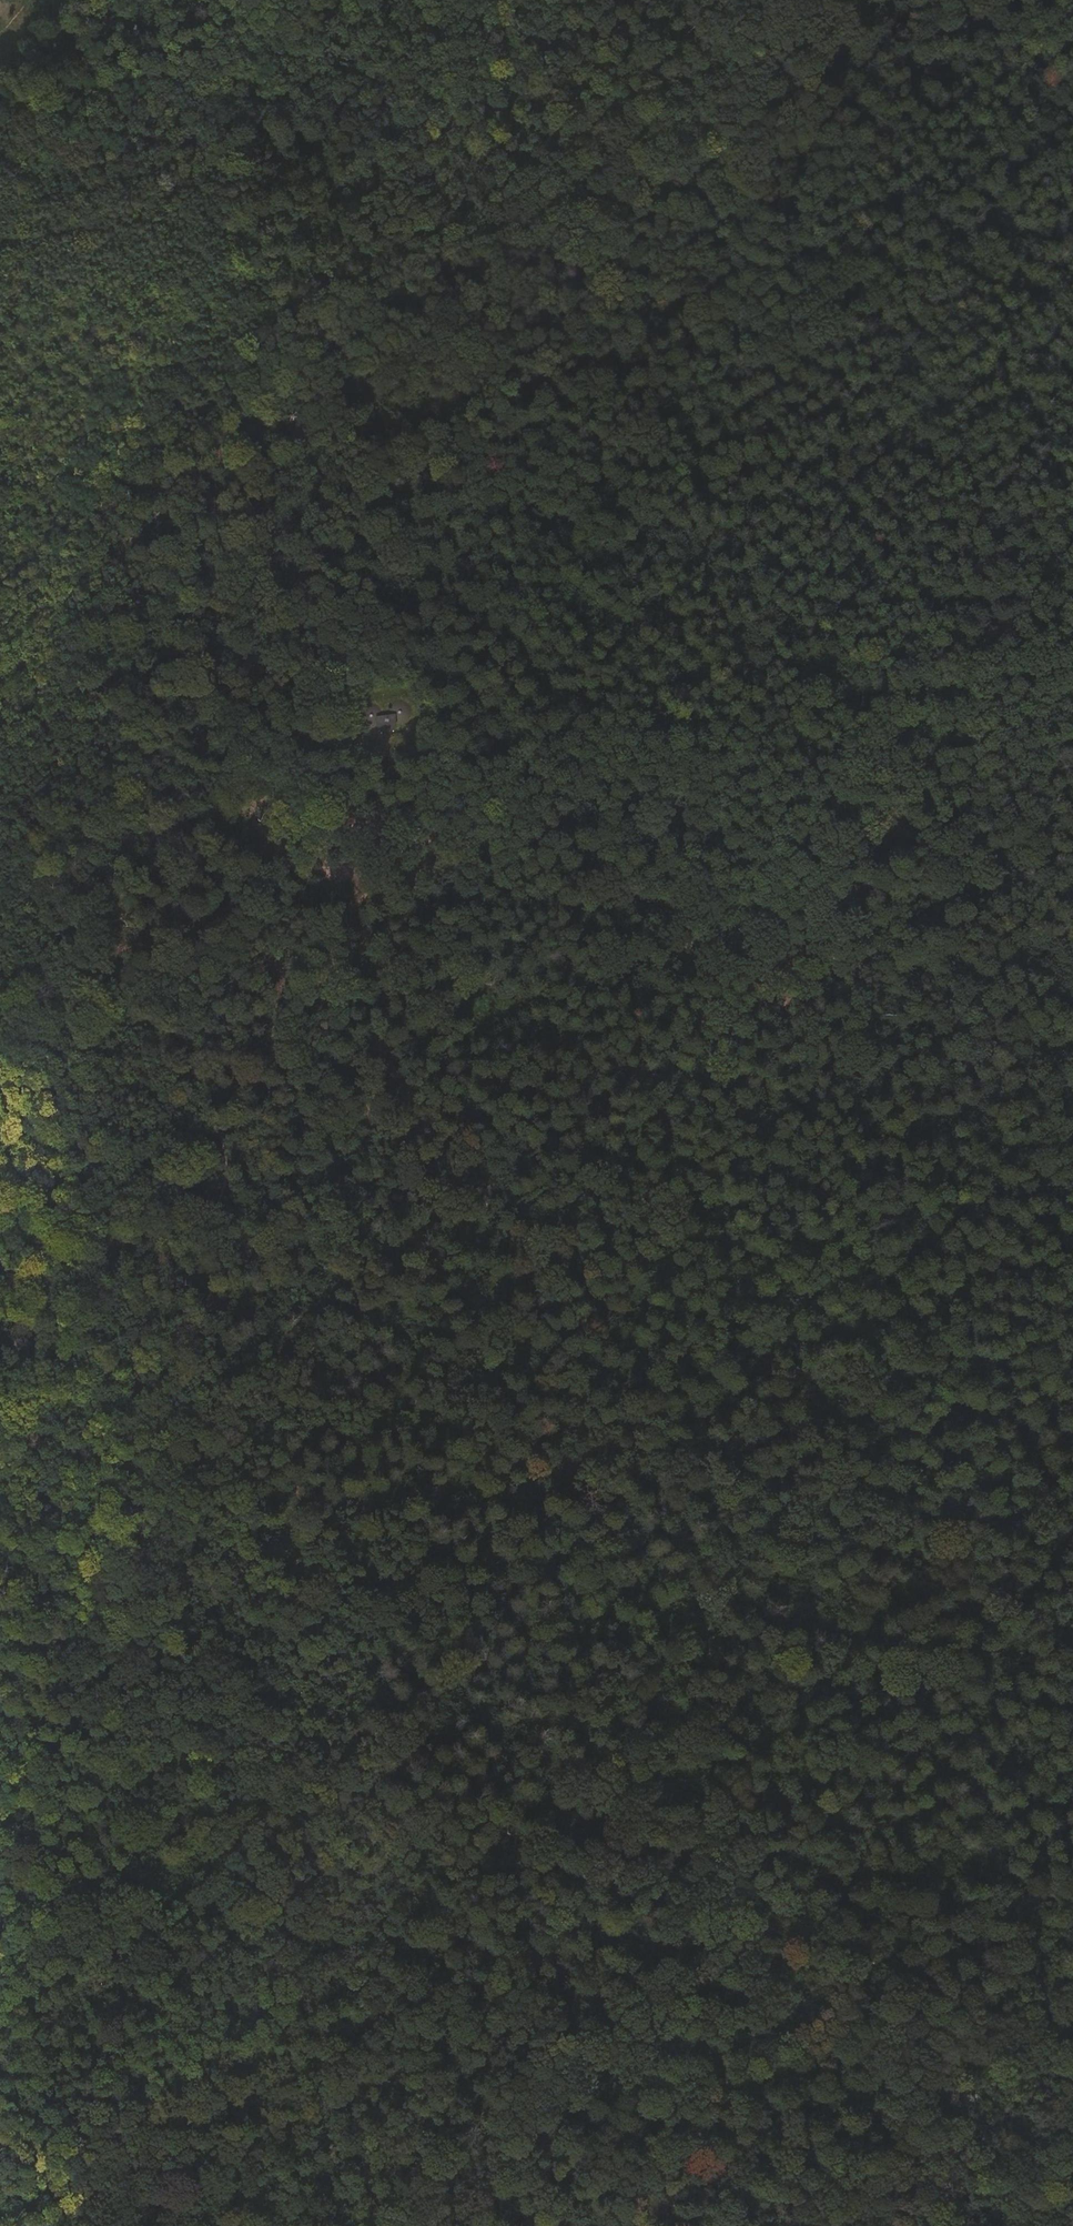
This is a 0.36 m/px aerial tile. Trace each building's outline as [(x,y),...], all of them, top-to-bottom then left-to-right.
[(365,702),(365,728),(394,727),(394,723),(407,723),(407,701),(365,702)]
